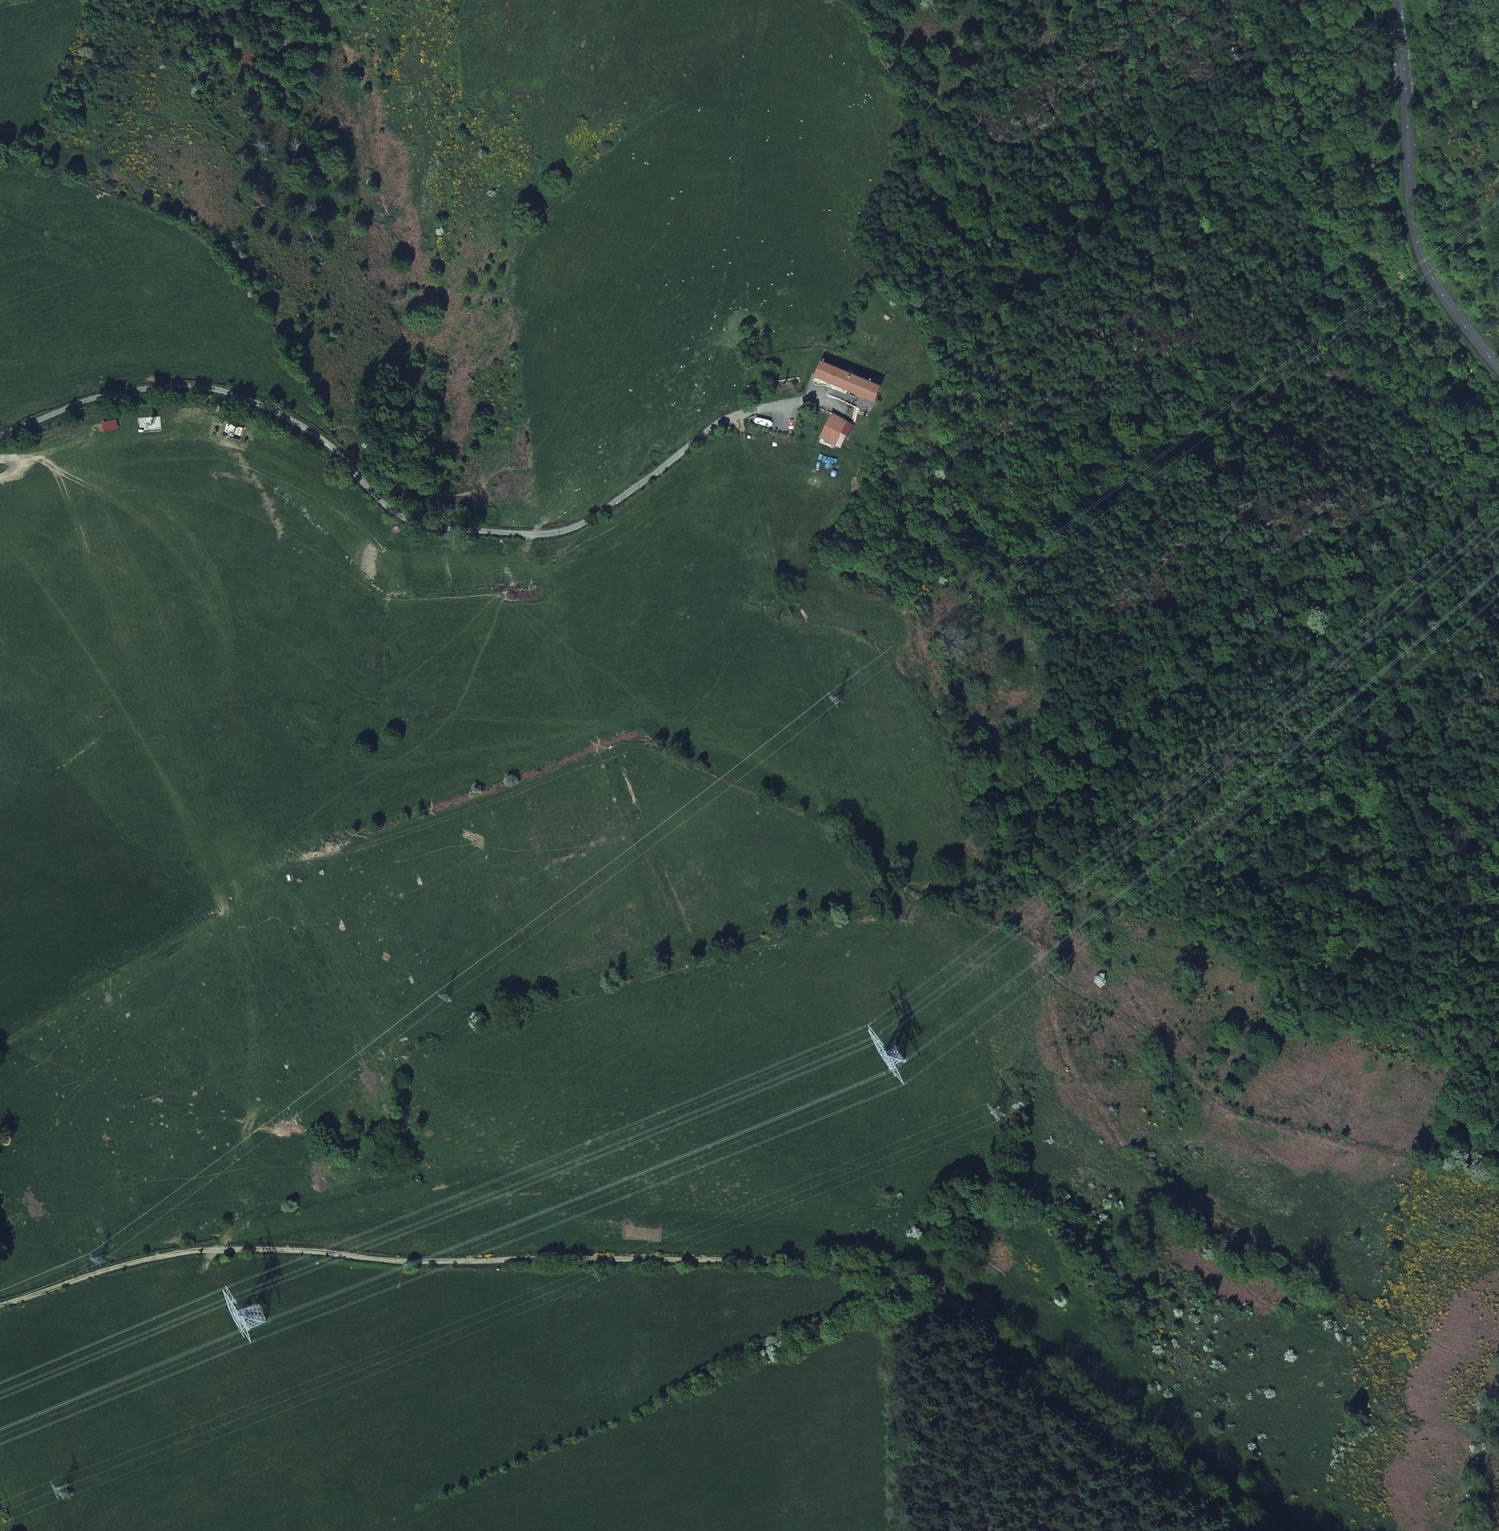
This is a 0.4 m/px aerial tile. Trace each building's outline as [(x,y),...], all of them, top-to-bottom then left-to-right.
[(810,366),(879,392),(878,394),(891,399),(903,389),(893,382),(893,380),(819,352),(816,360),(813,359),(810,366)] [(834,405),(823,432),(840,437),(850,413),(834,405)]
